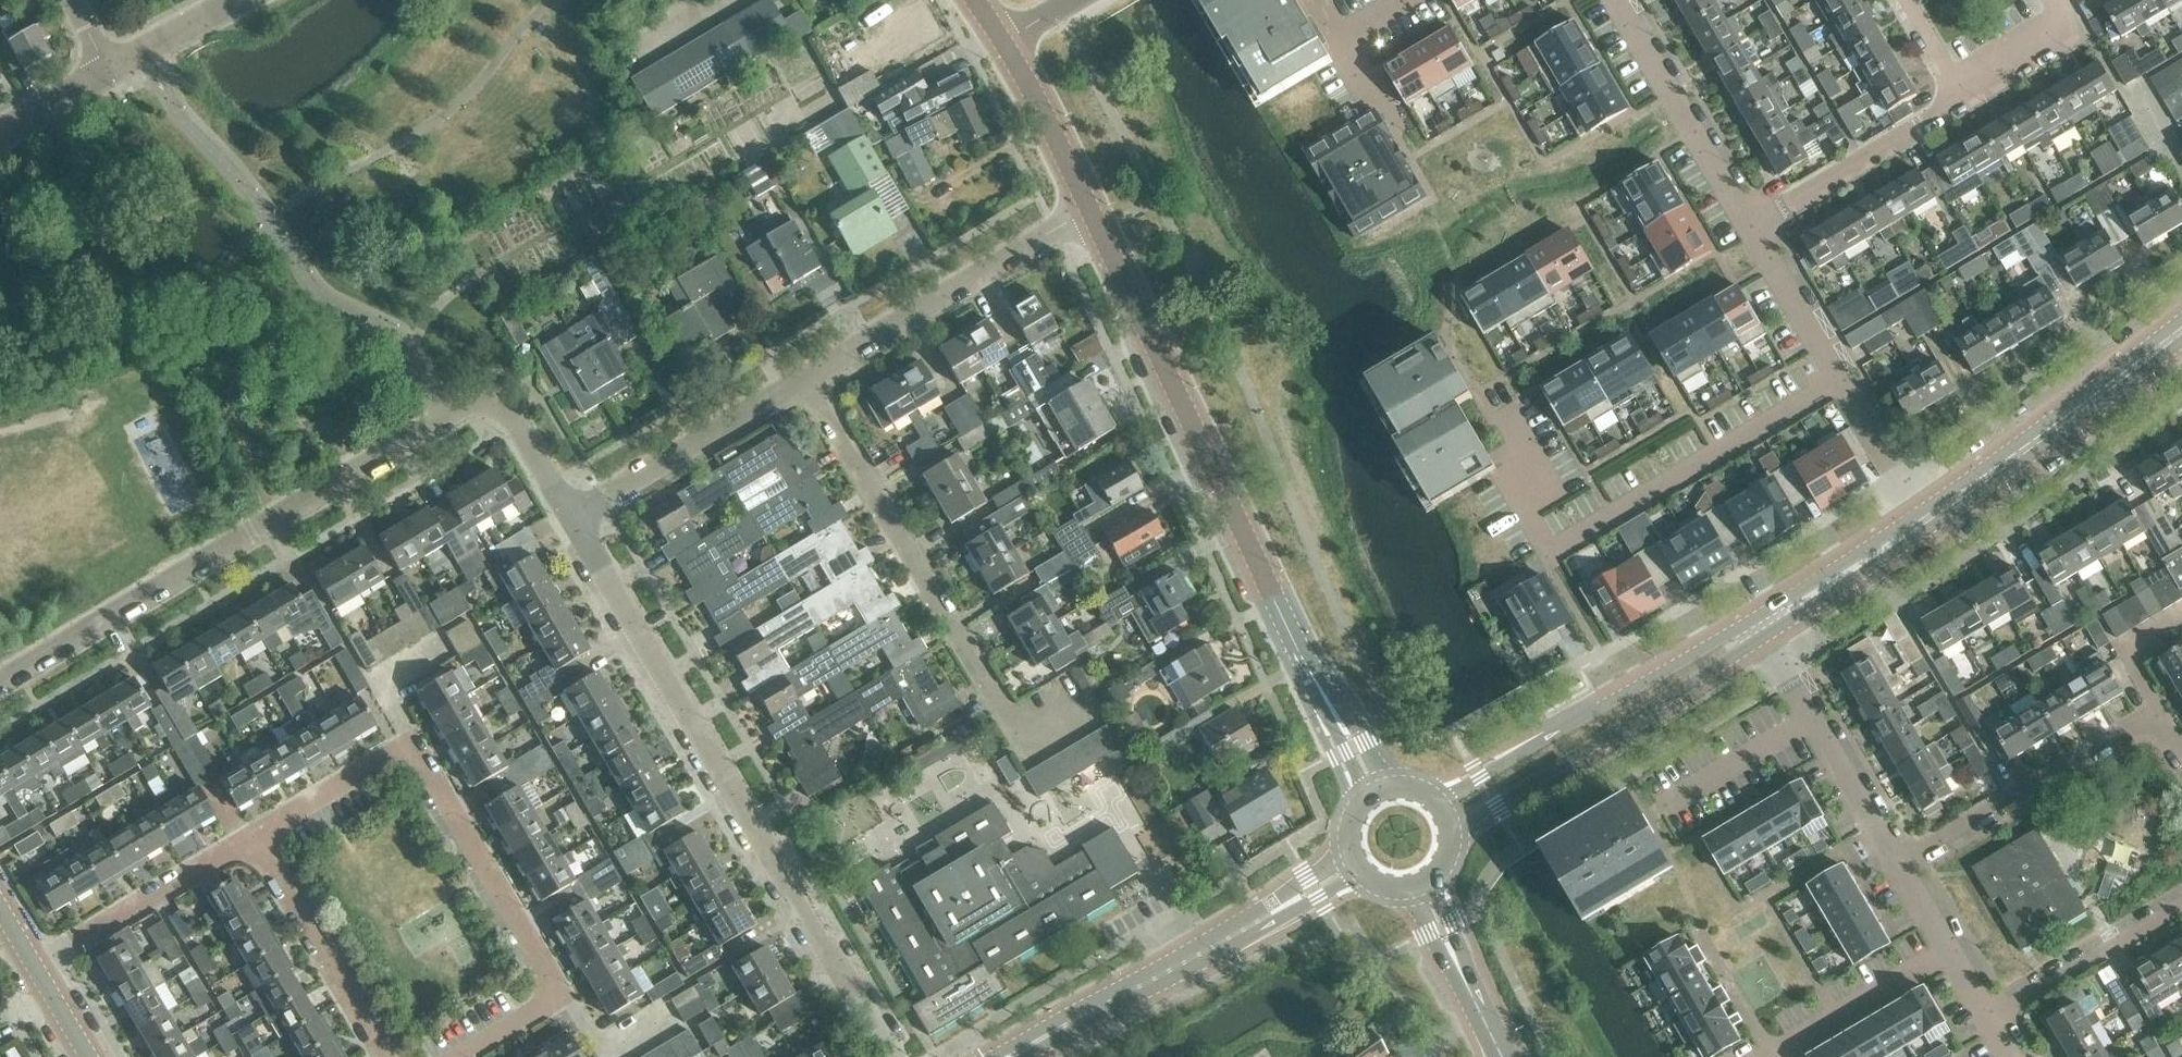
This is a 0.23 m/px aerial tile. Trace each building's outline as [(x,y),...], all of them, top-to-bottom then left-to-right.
[(789,37),(792,42),(810,31),(799,12),(783,21),(770,0),(763,0),(631,79),(654,118),(711,84),(789,37)] [(1333,61),(1296,0),(1289,4),(1287,0),(1192,0),(1256,107),(1333,61)] [(1458,11),(1476,0),(1452,0),(1458,11)] [(1708,0),(1675,0),(1684,14),(1708,0)] [(1698,37),(1726,21),(1714,0),(1708,0),(1684,14),(1698,37)] [(1862,3),(1860,0),(1822,0),(1834,20),(1862,3)] [(2144,23),(2131,0),(2111,0),(2103,4),(2106,8),(2104,9),(2121,37),(2136,28),(2143,40),(2152,35),(2144,23)] [(2162,0),(2131,0),(2144,23),(2168,9),(2162,0)] [(2168,9),(2181,1),(2181,0),(2162,0),(2168,9)] [(923,2),(893,20),(903,38),(891,44),(880,51),(887,62),(921,42),(924,46),(942,35),(923,2)] [(1866,2),(1863,4),(1862,3),(1834,20),(1840,31),(1830,37),(1837,49),(1876,26),(1871,18),(1875,16),(1866,2)] [(1535,13),(1531,6),(1519,12),(1524,20),(1535,13)] [(1765,29),(1777,22),(1770,10),(1758,17),(1765,29)] [(1513,27),(1524,20),(1519,12),(1508,19),(1513,27)] [(1740,44),(1746,40),(1733,17),(1726,21),(1698,37),(1711,61),(1740,44)] [(1574,21),(1527,49),(1541,72),(1588,44),(1574,21)] [(3,31),(9,41),(8,41),(25,71),(51,56),(42,42),(50,37),(41,22),(22,34),(16,23),(3,31)] [(1772,40),(1784,33),(1777,22),(1765,29),(1772,40)] [(1796,42),(1808,34),(1802,23),(1790,30),(1796,42)] [(1491,40),(1502,33),(1497,25),(1486,32),(1491,40)] [(1855,56),(1861,67),(1890,50),(1876,26),(1837,49),(1845,62),(1855,56)] [(1452,28),(1429,41),(1457,89),(1458,88),(1452,79),(1474,66),(1452,28)] [(1803,53),(1815,46),(1808,34),(1796,42),(1803,53)] [(2181,52),(2181,36),(2172,42),(2179,54),(2181,52)] [(1740,44),(1711,61),(1725,84),(1754,67),(1760,63),(1746,40),(1740,44)] [(1429,41),(1407,54),(1435,102),(1457,89),(1429,41)] [(1588,44),(1541,72),(1553,93),(1601,65),(1588,44)] [(1492,53),(1497,62),(1505,57),(1500,48),(1492,53)] [(2136,79),(2148,72),(2140,60),(2134,49),(2123,56),(2136,79)] [(1890,50),(1861,67),(1854,71),(1861,83),(1857,85),(1864,96),(1903,73),(1890,50)] [(1407,54),(1384,68),(1407,106),(1429,93),(1434,102),(1435,102),(1407,54)] [(1792,75),(1804,68),(1798,56),(1786,63),(1792,75)] [(2125,85),(2136,79),(2123,56),(2112,62),(2125,85)] [(2180,76),(2181,76),(2181,60),(2173,65),(2180,76)] [(2116,91),(2100,63),(2076,77),(2093,105),(2116,91)] [(1613,86),(1601,65),(1553,93),(1554,94),(1563,89),(1575,109),(1566,114),(1613,86)] [(2180,76),(2173,65),(2150,79),(2157,90),(2180,76)] [(1754,67),(1725,84),(1739,107),(1779,83),(1772,73),(1761,79),(1754,67)] [(1799,86),(1811,79),(1804,68),(1792,75),(1799,86)] [(1824,88),(1836,80),(1829,69),(1817,76),(1824,88)] [(961,74),(926,92),(924,88),(915,72),(871,98),(885,122),(903,111),(910,124),(971,94),(969,89),(970,86),(966,79),(963,78),(961,74)] [(1903,73),(1864,96),(1860,98),(1860,99),(1850,105),(1849,104),(1837,111),(1851,134),(1863,127),(1857,116),(1881,101),(1895,124),(1913,114),(1906,102),(1917,95),(1903,73)] [(1516,87),(1509,75),(1501,80),(1508,91),(1516,87)] [(2180,76),(2157,90),(2163,101),(2181,90),(2181,79),(2180,76)] [(2093,105),(2076,77),(2053,90),(2070,118),(2093,105)] [(1830,99),(1842,92),(1836,80),(1824,88),(1830,99)] [(1783,91),(1779,83),(1739,107),(1753,130),(1781,113),(1789,108),(1782,96),(1783,91)] [(1566,114),(1580,137),(1627,109),(1613,86),(1566,114)] [(1508,91),(1515,102),(1522,98),(1516,87),(1508,91)] [(2070,118),(2053,90),(2028,105),(2045,133),(2047,132),(2052,141),(2073,128),(2068,120),(2070,118)] [(2170,111),(2181,104),(2181,90),(2163,101),(2170,111)] [(965,144),(986,134),(969,100),(875,146),(887,170),(898,164),(910,189),(934,177),(919,146),(936,137),(938,142),(958,132),(965,144)] [(1484,109),(1480,101),(1468,108),(1473,115),(1484,109)] [(1820,121),(1832,114),(1825,102),(1813,109),(1820,121)] [(2181,118),(2181,104),(2170,111),(2176,122),(2181,118)] [(2045,133),(2028,105),(2007,118),(2027,151),(2038,144),(2042,151),(2052,145),(2050,142),(2052,141),(2047,132),(2045,133)] [(1473,115),(1468,108),(1457,114),(1462,122),(1473,115)] [(1375,110),(1304,152),(1356,239),(1427,197),(1375,110)] [(1799,120),(1789,126),(1781,113),(1753,130),(1766,153),(1795,136),(1805,130),(1799,120)] [(1834,145),(1846,137),(1832,114),(1820,121),(1805,130),(1795,136),(1766,153),(1772,163),(1768,166),(1775,176),(1779,174),(1780,176),(1808,159),(1802,148),(1827,133),(1834,145)] [(2120,150),(2143,137),(2130,117),(2108,130),(2120,150)] [(1535,118),(1527,123),(1534,134),(1541,130),(1535,118)] [(1984,131),(2001,159),(2022,147),(2025,152),(2027,151),(2007,118),(1984,131)] [(1451,128),(1446,120),(1435,127),(1440,135),(1451,128)] [(1541,130),(1534,134),(1540,145),(1548,141),(1541,130)] [(2001,159),(1984,131),(1961,145),(1978,173),(2001,159)] [(863,137),(828,158),(854,202),(829,216),(852,255),(879,239),(881,242),(896,233),(867,184),(885,173),(863,137)] [(2127,162),(2149,149),(2143,137),(2120,150),(2127,162)] [(2104,176),(2123,165),(2110,142),(2091,153),(2104,176)] [(1983,185),(1977,174),(1978,173),(1961,145),(1953,150),(1950,146),(1936,155),(1938,158),(1937,159),(1940,163),(1960,198),(1983,185)] [(2152,155),(2130,168),(2136,179),(2159,166),(2152,155)] [(757,197),(772,188),(783,181),(769,157),(743,172),(757,197)] [(1658,162),(1611,190),(1625,213),(1672,185),(1658,162)] [(1960,198),(1940,163),(1930,169),(1951,204),(1960,198)] [(1919,170),(1896,184),(1913,212),(1936,199),(1919,170)] [(2081,190),(2092,183),(2085,171),(2074,178),(2081,190)] [(2070,196),(2081,190),(2074,178),(2062,184),(2070,196)] [(2108,211),(2119,205),(2105,182),(2094,188),(2108,211)] [(1896,184),(1873,197),(1896,235),(1905,229),(1900,220),(1913,212),(1896,184)] [(1634,209),(1647,230),(1685,207),(1672,185),(1625,213),(1625,214),(1634,209)] [(2097,218),(2108,211),(2094,188),(2084,195),(2097,218)] [(2150,204),(2167,233),(2181,224),(2181,206),(2173,191),(2150,204)] [(2028,205),(2035,217),(2053,206),(2046,194),(2028,205)] [(1873,197),(1864,202),(1862,199),(1848,207),(1868,239),(1881,231),(1887,240),(1896,235),(1873,197)] [(2142,210),(2127,218),(2144,247),(2167,233),(2150,204),(2150,205),(2145,197),(2137,202),(2142,210)] [(2028,205),(2010,216),(2017,228),(2035,217),(2028,205)] [(1685,207),(1647,230),(1659,250),(1650,256),(1650,257),(1698,228),(1685,207)] [(1836,219),(1828,224),(1845,253),(1868,239),(1848,207),(1834,215),(1836,219)] [(1599,213),(1591,218),(1598,229),(1606,224),(1599,213)] [(793,284),(819,269),(820,268),(792,221),(745,249),(763,280),(783,268),(793,284)] [(2076,287),(2099,273),(2078,237),(2069,242),(2074,250),(2059,259),(2038,222),(2027,228),(2049,267),(2060,260),(2076,287)] [(1612,236),(1606,224),(1598,229),(1605,240),(1612,236)] [(1819,268),(1833,260),(1839,270),(1851,262),(1845,253),(1828,224),(1816,231),(1813,226),(1802,233),(1805,238),(1802,239),(1809,250),(1804,254),(1813,269),(1818,266),(1819,268)] [(1968,257),(1979,250),(1965,227),(1954,234),(1968,257)] [(1711,251),(1698,228),(1650,257),(1664,279),(1711,251)] [(2038,273),(2049,267),(2027,228),(1992,249),(1999,260),(2016,250),(2021,257),(2025,258),(2028,257),(2038,273)] [(2086,233),(2078,237),(2099,273),(2108,268),(2110,272),(2125,263),(2105,231),(2093,239),(2086,233)] [(1570,232),(1548,244),(1571,282),(1592,270),(1570,232)] [(1548,244),(1528,257),(1556,304),(1551,294),(1571,282),(1548,244)] [(1945,270),(1957,263),(1950,251),(1938,258),(1945,270)] [(1977,274),(1989,267),(1981,255),(1969,262),(1977,274)] [(734,329),(712,293),(731,281),(716,256),(666,286),(680,310),(658,324),(678,357),(709,338),(711,343),(734,329)] [(1625,256),(1617,261),(1624,272),(1631,268),(1625,256)] [(1528,257),(1506,270),(1534,317),(1556,304),(1528,257)] [(1893,285),(1900,297),(1911,290),(1923,283),(1916,271),(1908,259),(1885,273),(1893,285)] [(639,336),(595,260),(584,267),(600,294),(597,308),(599,311),(600,313),(570,330),(569,329),(568,330),(609,399),(626,388),(620,377),(627,373),(614,351),(639,336)] [(1966,281),(1977,274),(1969,262),(1959,269),(1966,281)] [(1923,283),(1934,277),(1927,265),(1916,271),(1923,283)] [(1631,268),(1624,272),(1630,284),(1638,279),(1631,268)] [(1506,270),(1484,283),(1512,330),(1534,317),(1506,270)] [(2064,317),(2040,276),(2031,282),(2032,284),(2018,293),(2023,301),(2041,331),(2064,317)] [(1484,283),(1461,296),(1484,334),(1506,321),(1511,330),(1512,330),(1484,283)] [(1888,304),(1900,297),(1893,285),(1881,292),(1888,304)] [(1739,286),(1716,300),(1744,347),(1767,334),(1739,286)] [(1835,319),(1869,299),(1862,287),(1828,307),(1835,319)] [(1933,329),(1944,323),(1925,290),(1914,296),(1933,329)] [(1043,339),(1056,331),(1034,292),(1007,308),(1033,352),(1046,344),(1043,339)] [(1914,296),(1903,303),(1910,315),(1905,318),(1918,339),(1933,329),(1914,296)] [(1842,331),(1853,325),(1876,311),(1869,299),(1835,319),(1842,331)] [(1743,348),(1744,347),(1716,300),(1695,312),(1718,350),(1738,338),(1743,348)] [(2041,331),(2023,301),(2001,315),(2018,344),(2041,331)] [(1887,328),(1887,329),(1905,318),(1910,315),(1903,303),(1880,316),(1887,328)] [(1599,304),(1588,311),(1592,319),(1604,312),(1599,304)] [(517,346),(528,339),(511,310),(499,317),(517,346)] [(1592,319),(1588,311),(1576,318),(1581,325),(1592,319)] [(1695,312),(1675,324),(1703,372),(1703,371),(1698,362),(1718,350),(1695,312)] [(2018,344),(2001,315),(1978,328),(1995,358),(2018,344)] [(1880,316),(1846,337),(1853,349),(1863,342),(1887,328),(1880,316)] [(1969,334),(1955,342),(1973,371),(1975,375),(1990,366),(1988,362),(1995,358),(1978,328),(1971,317),(1962,323),(1969,334)] [(986,321),(961,335),(983,371),(1007,356),(986,321)] [(1675,324),(1653,337),(1681,384),(1703,372),(1675,324)] [(1870,354),(1894,340),(1887,329),(1887,328),(1863,342),(1870,354)] [(1561,337),(1557,329),(1545,336),(1550,344),(1561,337)] [(582,414),(609,399),(568,330),(569,331),(539,349),(560,384),(564,382),(582,414)] [(1072,347),(1081,365),(1105,352),(1096,334),(1072,347)] [(958,385),(983,371),(961,335),(937,350),(958,385)] [(1550,344),(1545,336),(1534,343),(1539,351),(1550,344)] [(1630,336),(1607,349),(1635,397),(1636,396),(1631,387),(1652,374),(1630,336)] [(1438,338),(1361,384),(1406,461),(1399,465),(1428,512),(1473,486),(1472,485),(1497,470),(1458,405),(1472,396),(1438,338)] [(1528,357),(1523,349),(1512,356),(1516,364),(1528,357)] [(1607,349),(1586,362),(1614,410),(1635,397),(1607,349)] [(1040,390),(1052,383),(1035,355),(1023,362),(1040,390)] [(1909,366),(1932,405),(1955,391),(1939,362),(1925,370),(1920,360),(1909,366)] [(919,361),(894,375),(915,411),(940,396),(919,361)] [(1027,397),(1040,390),(1023,362),(1011,370),(1027,397)] [(1586,362),(1564,375),(1586,413),(1592,423),(1614,410),(1586,362)] [(1770,365),(1759,372),(1763,380),(1775,373),(1770,365)] [(1932,405),(1909,366),(1899,372),(1904,382),(1891,390),(1908,419),(1932,405)] [(1763,380),(1759,372),(1747,379),(1752,386),(1763,380)] [(915,465),(939,450),(929,434),(915,411),(894,375),(870,390),(878,403),(870,408),(883,430),(907,416),(921,439),(905,449),(915,465)] [(1563,426),(1586,413),(1564,375),(1541,389),(1563,426)] [(1035,411),(1050,435),(1105,402),(1101,395),(1095,399),(1085,381),(1035,411)] [(1729,390),(1717,396),(1722,404),(1733,397),(1729,390)] [(973,430),(985,423),(968,394),(956,402),(973,430)] [(1717,396),(1706,403),(1711,411),(1722,404),(1717,396)] [(1008,428),(1035,412),(1027,399),(1000,415),(1008,428)] [(960,437),(973,430),(956,402),(943,409),(960,437)] [(1109,408),(1105,402),(1050,435),(1064,459),(1114,430),(1103,412),(1109,408)] [(1660,413),(1648,420),(1653,428),(1664,421),(1660,413)] [(1653,428),(1648,420),(1637,427),(1642,434),(1653,428)] [(963,453),(993,436),(985,423),(973,430),(960,437),(956,440),(963,453)] [(1856,463),(1867,456),(1868,456),(1851,427),(1839,434),(1837,436),(1840,441),(1820,453),(1845,495),(1867,482),(1859,468),(1856,463)] [(812,476),(820,471),(812,458),(804,463),(791,441),(789,443),(783,433),(786,431),(785,430),(721,468),(735,492),(774,469),(787,490),(812,475),(812,476)] [(1616,439),(1605,445),(1610,453),(1621,446),(1616,439)] [(2181,481),(2181,443),(2174,447),(2172,444),(2159,451),(2161,455),(2178,484),(2181,481)] [(1605,445),(1594,452),(1598,460),(1610,453),(1605,445)] [(721,457),(725,465),(740,456),(736,448),(721,457)] [(1820,453),(1800,465),(1797,459),(1795,461),(1783,468),(1800,496),(1812,489),(1815,495),(1823,509),(1845,495),(1820,453)] [(921,476),(936,500),(971,479),(957,455),(921,476)] [(2174,498),(2181,493),(2181,490),(2178,484),(2161,455),(2152,461),(2149,457),(2137,465),(2139,469),(2138,469),(2154,497),(2155,498),(2156,497),(2169,489),(2174,498)] [(1029,494),(1062,474),(1055,462),(1022,482),(1029,494)] [(1099,477),(1083,487),(1093,503),(1072,516),(1074,520),(1051,534),(1060,549),(1085,534),(1080,525),(1099,514),(1142,489),(1140,486),(1142,483),(1139,478),(1135,478),(1130,468),(1126,471),(1123,466),(1127,464),(1126,462),(1100,478),(1099,477)] [(700,542),(693,530),(688,532),(683,523),(735,492),(721,468),(648,511),(649,513),(652,511),(657,521),(655,523),(668,544),(660,549),(668,562),(676,557),(675,557),(700,542)] [(1800,496),(1783,468),(1772,474),(1769,470),(1746,484),(1752,494),(1752,493),(1777,536),(1800,522),(1791,509),(1788,503),(1800,496)] [(494,469),(470,484),(490,517),(496,527),(502,523),(504,518),(500,511),(513,504),(518,513),(531,506),(515,480),(504,486),(494,469)] [(810,478),(812,476),(812,475),(787,490),(748,514),(762,537),(805,511),(811,520),(806,523),(813,535),(838,520),(839,521),(847,516),(839,503),(831,508),(818,486),(816,488),(810,478)] [(986,504),(971,479),(936,500),(950,525),(986,504)] [(998,511),(1027,494),(1020,482),(991,499),(998,511)] [(448,502),(439,507),(479,575),(483,573),(490,569),(471,536),(477,532),(474,527),(490,517),(470,484),(446,498),(448,502)] [(1732,505),(1729,500),(1727,501),(1715,508),(1732,536),(1744,530),(1747,535),(1755,549),(1777,536),(1752,493),(1752,494),(1732,505)] [(998,511),(963,533),(969,544),(963,547),(978,571),(1013,550),(1000,528),(1036,508),(1027,494),(998,511)] [(2173,554),(2181,548),(2181,542),(2176,531),(2156,497),(2155,498),(2154,497),(2144,503),(2166,541),(2173,554)] [(2133,509),(2127,499),(2104,513),(2123,545),(2146,532),(2162,560),(2173,554),(2166,541),(2144,503),(2133,509)] [(423,557),(445,544),(467,582),(468,581),(479,575),(439,507),(429,513),(427,509),(403,523),(423,557)] [(1724,549),(1721,543),(1732,536),(1715,508),(1704,515),(1702,511),(1679,524),(1678,524),(1684,534),(1685,533),(1710,576),(1732,563),(1724,549)] [(1120,525),(1105,533),(1124,567),(1144,556),(1139,546),(1161,533),(1148,510),(1121,526),(1120,525)] [(1637,530),(1651,522),(1645,513),(1631,521),(1637,530)] [(2081,527),(2100,559),(2123,545),(2104,513),(2096,518),(2081,527)] [(762,537),(748,514),(700,542),(675,557),(676,557),(678,556),(684,566),(682,567),(694,589),(687,594),(694,607),(702,602),(727,587),(719,575),(715,577),(709,568),(762,537)] [(838,520),(813,535),(774,559),(788,582),(815,566),(827,588),(865,565),(865,566),(873,561),(865,548),(858,553),(845,531),(842,532),(836,523),(839,521),(838,520)] [(1637,530),(1631,521),(1618,529),(1623,538),(1637,530)] [(423,557),(403,523),(379,538),(399,572),(423,557)] [(501,560),(535,540),(527,527),(494,547),(501,560)] [(2059,540),(2058,540),(2077,572),(2100,559),(2081,527),(2059,540)] [(1661,540),(1659,541),(1648,548),(1664,577),(1676,570),(1679,575),(1688,589),(1710,576),(1685,533),(1684,534),(1665,545),(1661,540)] [(1085,534),(1060,549),(1063,553),(1063,552),(1069,563),(1094,549),(1085,534)] [(513,599),(547,579),(533,556),(542,551),(535,540),(501,560),(502,561),(490,569),(483,573),(494,591),(505,585),(513,599)] [(2032,573),(2052,607),(2066,630),(2078,623),(2055,586),(2077,572),(2058,540),(2035,554),(2043,567),(2032,573)] [(363,547),(339,561),(359,595),(383,581),(363,547)] [(1648,548),(1636,555),(1634,556),(1637,562),(1618,573),(1617,574),(1642,616),(1664,603),(1656,589),(1653,584),(1664,577),(1648,548)] [(2173,554),(2162,560),(2166,567),(2171,575),(2160,581),(2173,603),(2181,598),(2181,592),(2181,590),(2181,589),(2181,548),(2173,554)] [(1094,549),(1069,563),(1070,565),(1075,573),(1099,558),(1094,549)] [(1028,575),(1013,550),(978,571),(992,596),(1028,575)] [(1070,565),(1069,563),(1063,552),(1063,553),(1033,570),(1040,582),(1070,565)] [(729,647),(753,632),(746,619),(741,622),(736,613),(788,582),(774,559),(727,587),(702,602),(705,601),(711,611),(708,612),(721,634),(713,639),(721,652),(729,647)] [(315,576),(335,609),(359,595),(339,561),(315,576)] [(1589,578),(1591,582),(1579,589),(1596,617),(1597,617),(1608,610),(1612,616),(1620,629),(1642,616),(1617,574),(1618,573),(1612,564),(1611,564),(1589,578)] [(863,567),(865,566),(865,565),(827,588),(801,604),(815,627),(859,601),(864,610),(859,612),(867,625),(892,610),(892,611),(900,606),(892,593),(884,598),(871,576),(869,577),(863,567)] [(1057,606),(1049,594),(1078,577),(1075,573),(1070,565),(1040,582),(1038,584),(1041,587),(1020,600),(1024,607),(1006,618),(1020,643),(1056,622),(1049,611),(1057,606)] [(2014,567),(1991,580),(2010,612),(2010,613),(2016,622),(2025,616),(2020,607),(2033,599),(2014,567)] [(2144,580),(2149,588),(2160,581),(2171,575),(2166,567),(2156,573),(2144,580)] [(31,569),(23,574),(39,596),(47,591),(31,569)] [(1192,598),(1176,571),(1132,596),(1140,609),(1130,614),(1148,644),(1185,622),(1176,607),(1192,598)] [(412,615),(418,611),(423,608),(403,574),(392,581),(405,604),(412,615)] [(1526,588),(1519,577),(1518,576),(1490,593),(1498,608),(1504,604),(1516,624),(1558,599),(1545,577),(1531,585),(1526,588)] [(2137,595),(2138,595),(2149,588),(2144,580),(2142,576),(2130,583),(2134,590),(2137,595)] [(547,579),(513,599),(527,623),(561,603),(547,579)] [(1991,580),(1990,581),(1968,594),(1987,626),(2010,613),(2010,612),(1991,580)] [(472,591),(471,588),(472,588),(468,581),(467,582),(456,588),(462,598),(474,591),(474,590),(472,591)] [(2162,610),(2173,603),(2160,581),(2149,588),(2162,610)] [(314,591),(301,599),(292,584),(269,598),(292,638),(315,624),(321,633),(334,625),(314,591)] [(1095,604),(1102,616),(1110,612),(1130,600),(1122,587),(1095,604)] [(469,610),(462,598),(456,588),(428,605),(441,627),(469,610)] [(2138,595),(2151,617),(2162,610),(2149,588),(2138,595)] [(794,591),(786,596),(793,607),(801,603),(794,591)] [(2100,610),(2112,603),(2105,591),(2093,598),(2100,610)] [(1945,608),(1964,640),(1987,626),(1968,594),(1945,608)] [(2138,595),(2137,595),(2126,601),(2139,623),(2151,617),(2138,595)] [(269,598),(245,612),(262,640),(275,632),(283,645),(293,639),(292,638),(269,598)] [(1531,662),(1560,645),(1559,644),(1552,633),(1558,629),(1572,621),(1558,599),(1516,624),(1528,644),(1522,647),(1531,662)] [(2128,630),(2139,623),(2126,601),(2115,608),(2128,630)] [(561,603),(527,623),(541,647),(575,627),(561,603)] [(400,622),(407,618),(412,615),(405,604),(393,611),(400,622)] [(815,627),(801,604),(753,632),(729,647),(731,646),(737,656),(735,657),(748,679),(740,684),(748,697),(755,692),(789,672),(776,650),(815,627)] [(428,605),(423,608),(418,611),(431,633),(441,627),(428,605)] [(2054,637),(2066,630),(2052,607),(2041,614),(2054,637)] [(1922,621),(1941,653),(1964,640),(1945,608),(1922,621)] [(2103,615),(2116,637),(2128,630),(2115,608),(2103,615)] [(926,651),(919,638),(911,643),(898,621),(895,622),(889,612),(892,611),(892,610),(867,625),(828,648),(842,672),(885,646),(891,655),(886,657),(893,670),(918,655),(919,656),(926,651)] [(407,618),(420,639),(431,633),(418,611),(412,615),(407,618)] [(245,612),(222,626),(239,654),(262,640),(245,612)] [(1102,616),(1106,623),(1109,629),(1117,624),(1117,623),(1110,612),(1102,616)] [(420,639),(407,618),(400,622),(397,624),(410,645),(420,639)] [(2099,649),(2111,642),(2097,619),(2085,626),(2099,649)] [(444,634),(451,645),(473,631),(466,620),(444,634)] [(1066,639),(1056,622),(1020,643),(1035,667),(1047,660),(1055,673),(1078,659),(1077,657),(1113,636),(1109,629),(1106,623),(1081,638),(1077,632),(1066,639)] [(399,652),(410,645),(397,624),(386,630),(399,652)] [(216,667),(239,654),(222,626),(199,639),(221,676),(216,667)] [(490,646),(502,638),(495,627),(483,634),(490,646)] [(517,691),(524,702),(547,689),(580,669),(574,660),(589,651),(575,627),(541,647),(551,664),(529,677),(532,682),(517,691)] [(337,629),(325,632),(328,648),(340,646),(337,629)] [(388,658),(399,652),(386,630),(376,636),(388,658)] [(353,650),(365,643),(366,642),(359,631),(347,638),(353,650)] [(480,643),(473,631),(451,645),(457,656),(480,643)] [(376,636),(366,642),(365,643),(378,664),(388,658),(376,636)] [(1911,665),(1923,659),(1909,636),(1898,643),(1911,665)] [(497,657),(509,650),(502,638),(490,646),(497,657)] [(1847,691),(1851,688),(1856,697),(1892,676),(1870,638),(1849,651),(1858,666),(1839,677),(1847,691)] [(199,639),(176,653),(193,681),(198,689),(221,676),(199,639)] [(1156,658),(1166,652),(1161,642),(1151,648),(1156,658)] [(366,671),(378,664),(365,643),(353,650),(366,671)] [(486,653),(480,643),(457,656),(464,667),(474,660),(486,653)] [(1170,668),(1161,673),(1154,662),(1132,675),(1138,686),(1159,674),(1167,687),(1178,680),(1193,705),(1230,682),(1222,669),(1219,671),(1212,660),(1215,658),(1207,645),(1170,668)] [(2009,664),(2021,657),(2014,645),(2003,652),(2009,664)] [(2181,677),(2181,646),(2160,659),(2174,682),(2181,677)] [(2047,665),(2058,658),(2051,647),(2040,653),(2047,665)] [(782,737),(807,722),(799,709),(795,712),(789,703),(828,680),(841,702),(854,693),(842,672),(828,648),(789,672),(755,692),(756,692),(758,691),(764,701),(762,702),(774,724),(767,728),(774,742),(782,737)] [(357,694),(369,687),(346,649),(334,656),(357,694)] [(1998,671),(2009,664),(2003,652),(1991,659),(1998,671)] [(193,681),(176,653),(153,667),(174,704),(198,689),(193,681)] [(296,672),(308,665),(301,653),(289,660),(296,672)] [(481,672),(493,665),(486,653),(474,660),(481,672)] [(2035,672),(2047,665),(2040,653),(2028,661),(2035,672)] [(2080,671),(2085,677),(2101,706),(2124,692),(2107,664),(2100,653),(2078,666),(2080,671)] [(916,657),(919,656),(918,655),(893,670),(854,693),(868,717),(901,698),(920,731),(960,707),(945,683),(937,688),(925,666),(922,667),(916,657)] [(1954,697),(1966,690),(1945,655),(1933,662),(1954,697)] [(1918,677),(1930,670),(1923,659),(1911,665),(1918,677)] [(2079,719),(2101,706),(2085,677),(2080,671),(2071,676),(2075,683),(2062,691),(2079,719)] [(416,693),(430,716),(464,696),(449,672),(416,693)] [(563,692),(577,715),(610,695),(596,672),(563,692)] [(261,692),(273,685),(266,673),(254,680),(261,692)] [(1892,676),(1856,697),(1870,720),(1898,704),(1891,691),(1904,683),(1898,673),(1892,676)] [(2001,692),(2013,685),(2006,673),(1994,680),(2001,692)] [(295,696),(306,689),(299,677),(288,684),(295,696)] [(2181,696),(2181,677),(2174,682),(2181,696)] [(127,720),(128,720),(135,731),(144,725),(137,714),(151,706),(134,678),(111,692),(127,720)] [(250,698),(261,692),(254,680),(243,686),(250,698)] [(1129,681),(1102,697),(1107,705),(1134,689),(1129,681)] [(283,702),(295,696),(288,684),(276,690),(283,702)] [(501,706),(513,699),(506,687),(494,694),(501,706)] [(524,702),(531,714),(542,707),(553,700),(547,689),(524,702)] [(2079,719),(2062,691),(2039,704),(2056,733),(2079,719)] [(100,693),(86,702),(88,705),(87,706),(111,746),(104,734),(127,720),(111,692),(102,697),(100,693)] [(1938,711),(1950,704),(1943,692),(1931,699),(1938,711)] [(807,722),(782,737),(801,769),(793,773),(808,798),(841,778),(826,754),(822,757),(816,748),(868,717),(854,693),(841,702),(807,722)] [(610,695),(577,715),(591,739),(625,719),(629,717),(620,702),(616,705),(610,695)] [(478,720),(464,696),(430,716),(444,740),(478,720)] [(1989,729),(1969,696),(1957,703),(1977,736),(1989,729)] [(359,698),(336,712),(353,740),(376,726),(359,698)] [(508,717),(520,710),(513,699),(501,706),(508,717)] [(215,719),(227,712),(220,700),(208,707),(215,719)] [(184,741),(170,718),(162,704),(151,711),(172,748),(184,741)] [(249,723),(260,716),(253,704),(241,711),(249,723)] [(1870,720),(1883,743),(1912,726),(1898,704),(1870,720)] [(1945,722),(1957,715),(1950,704),(1938,711),(1945,722)] [(2033,746),(2056,733),(2039,704),(2016,718),(2033,746)] [(111,746),(87,706),(64,719),(84,754),(86,753),(82,747),(95,739),(102,751),(111,746)] [(537,725),(549,718),(542,707),(531,714),(537,725)] [(2005,763),(2010,760),(2033,746),(2016,718),(2009,707),(2001,712),(2008,723),(1993,731),(2001,745),(1996,748),(2005,763)] [(1235,709),(1215,721),(1209,710),(1156,741),(1164,753),(1199,732),(1220,767),(1256,745),(1235,709)] [(237,730),(249,723),(241,711),(230,718),(237,730)] [(170,718),(184,741),(195,734),(181,712),(170,718)] [(329,754),(353,740),(336,712),(313,726),(329,754)] [(329,754),(313,726),(305,713),(296,719),(300,726),(286,734),(289,739),(306,768),(329,754)] [(84,754),(64,719),(41,733),(65,773),(62,767),(84,754)] [(591,739),(605,763),(639,743),(625,719),(591,739)] [(444,740),(458,764),(492,744),(478,720),(444,740)] [(1097,731),(1111,754),(1123,747),(1110,723),(1097,731)] [(1883,743),(1897,766),(1925,749),(1912,726),(1883,743)] [(1097,731),(1085,738),(1099,761),(1111,754),(1097,731)] [(65,773),(41,733),(18,747),(41,787),(42,787),(38,780),(51,772),(55,779),(65,773)] [(208,782),(219,775),(195,734),(184,741),(208,782)] [(1965,756),(1977,750),(1970,737),(1958,744),(1965,756)] [(1099,761),(1085,738),(1073,745),(1087,769),(1099,761)] [(289,739),(266,753),(283,781),(306,768),(289,739)] [(216,816),(198,787),(208,782),(184,741),(172,748),(196,788),(182,797),(175,786),(169,790),(193,830),(216,816)] [(558,760),(570,752),(563,741),(551,748),(558,760)] [(619,787),(653,767),(639,743),(605,763),(619,787)] [(493,788),(547,756),(541,745),(514,761),(512,758),(503,763),(492,744),(458,764),(473,788),(487,779),(493,788)] [(1087,769),(1073,745),(1060,753),(1074,776),(1087,769)] [(18,747),(0,758),(0,770),(34,827),(34,826),(27,814),(15,794),(23,790),(32,792),(41,787),(18,747)] [(1897,766),(1910,788),(1939,772),(1925,749),(1897,766)] [(1979,779),(1990,772),(1977,750),(1965,756),(1979,779)] [(565,771),(577,764),(570,752),(558,760),(565,771)] [(126,772),(137,765),(138,765),(130,753),(119,760),(126,772)] [(260,795),(283,781),(266,753),(243,767),(260,795)] [(1048,760),(1062,783),(1074,776),(1060,753),(1048,760)] [(236,809),(260,795),(243,767),(235,754),(226,759),(234,772),(220,781),(236,809)] [(532,810),(519,788),(554,767),(547,756),(493,788),(499,798),(484,807),(498,830),(532,810)] [(115,778),(126,772),(119,760),(107,766),(115,778)] [(1036,767),(1050,791),(1062,783),(1048,760),(1036,767)] [(148,782),(160,775),(152,763),(141,770),(148,782)] [(1950,765),(1939,772),(1910,788),(1924,811),(1925,811),(1928,816),(1943,807),(1940,802),(1952,794),(1944,781),(1956,774),(1950,765)] [(634,811),(667,791),(653,767),(619,787),(634,811)] [(1036,767),(1023,775),(1037,798),(1050,791),(1036,767)] [(0,770),(0,796),(3,794),(18,820),(3,828),(10,840),(34,827),(0,770)] [(1280,802),(1262,772),(1220,798),(1241,833),(1267,818),(1263,812),(1280,802)] [(80,799),(92,792),(84,780),(73,787),(80,799)] [(1782,794),(1803,828),(1823,816),(1802,782),(1782,794)] [(113,803),(125,796),(118,784),(106,791),(113,803)] [(69,806),(80,799),(73,787),(61,794),(69,806)] [(586,807),(598,799),(591,788),(579,795),(586,807)] [(1209,789),(1195,797),(1202,808),(1216,800),(1209,789)] [(169,844),(193,830),(169,790),(157,797),(164,808),(152,815),(169,844)] [(102,810),(113,803),(106,791),(95,798),(102,810)] [(620,863),(672,832),(667,823),(681,814),(685,811),(676,797),(672,799),(667,791),(634,811),(646,832),(613,852),(620,863)] [(1763,805),(1784,840),(1803,828),(1782,794),(1763,805)] [(1197,830),(1210,822),(1202,808),(1195,797),(1182,805),(1197,830)] [(593,818),(605,811),(598,799),(586,807),(593,818)] [(1630,799),(1545,849),(1589,922),(1673,872),(1630,799)] [(581,813),(574,801),(553,814),(560,826),(569,820),(581,813)] [(1080,846),(1083,851),(1053,869),(1043,853),(1025,848),(1006,859),(996,841),(1010,833),(992,803),(905,855),(911,864),(893,875),(887,865),(856,884),(925,999),(911,1007),(929,1036),(1007,990),(996,971),(1115,901),(1109,891),(1138,874),(1111,828),(1080,846)] [(1744,816),(1765,851),(1784,840),(1763,805),(1744,816)] [(34,826),(45,820),(38,807),(27,814),(34,826)] [(498,830),(512,854),(546,834),(532,810),(498,830)] [(67,830),(79,823),(72,811),(60,818),(67,830)] [(576,831),(588,824),(581,813),(569,820),(576,831)] [(146,858),(169,844),(152,815),(129,829),(146,858)] [(1725,828),(1746,862),(1765,851),(1744,816),(1725,828)] [(56,837),(67,830),(60,818),(49,825),(56,837)] [(1725,828),(1705,839),(1726,874),(1746,862),(1725,828)] [(123,871),(106,842),(98,829),(89,835),(97,848),(83,856),(76,844),(76,845),(100,885),(102,889),(116,881),(114,877),(123,871)] [(106,842),(123,871),(125,875),(139,867),(137,863),(146,858),(129,829),(106,842)] [(2009,913),(2001,918),(2021,951),(2086,912),(2066,879),(2062,881),(2052,865),(2056,863),(2036,830),(1971,869),(1991,902),(1999,897),(2009,913)] [(696,831),(678,842),(672,832),(620,863),(627,875),(654,859),(659,867),(669,862),(676,875),(710,855),(696,831)] [(21,858),(44,844),(37,832),(14,846),(21,858)] [(560,857),(546,834),(512,854),(527,878),(569,853),(568,852),(560,857)] [(1227,838),(1209,850),(1224,876),(1243,865),(1227,838)] [(1822,838),(1812,844),(1818,853),(1828,847),(1823,838),(1822,838)] [(52,858),(77,899),(100,885),(76,845),(52,858)] [(1793,855),(1799,865),(1809,859),(1803,849),(1793,855)] [(557,892),(563,901),(615,870),(609,859),(573,880),(565,867),(574,861),(569,853),(527,878),(541,902),(557,892)] [(691,899),(724,879),(710,855),(676,875),(669,880),(674,889),(682,884),(691,899)] [(1789,871),(1799,865),(1793,855),(1783,861),(1789,871)] [(53,913),(77,899),(52,858),(43,864),(50,875),(36,884),(37,885),(31,888),(47,915),(53,912),(53,913)] [(2115,897),(2127,869),(2112,862),(2100,891),(2115,897)] [(1809,886),(1821,906),(1855,886),(1844,866),(1809,886)] [(587,902),(622,881),(615,870),(563,901),(569,911),(552,921),(566,945),(600,924),(587,902)] [(1765,872),(1755,878),(1761,887),(1771,881),(1765,872)] [(219,918),(248,901),(234,878),(223,885),(217,874),(200,885),(214,909),(203,916),(208,925),(220,918),(219,918)] [(1761,887),(1755,878),(1745,884),(1751,894),(1761,888),(1761,887)] [(739,903),(724,879),(691,899),(705,923),(739,903)] [(1855,886),(1821,906),(1832,925),(1867,905),(1855,886)] [(666,914),(670,912),(656,888),(640,897),(654,921),(666,914)] [(253,910),(248,901),(219,918),(220,918),(233,941),(261,924),(261,925),(265,922),(257,908),(253,910)] [(705,923),(717,944),(693,958),(686,947),(674,954),(687,977),(725,955),(720,946),(753,926),(739,903),(705,923)] [(1878,924),(1867,905),(1832,925),(1843,944),(1878,924)] [(1799,919),(1800,919),(1793,909),(1783,915),(1790,925),(1799,919)] [(182,941),(194,934),(180,910),(168,917),(182,941)] [(673,925),(666,914),(654,921),(661,932),(673,925)] [(638,934),(650,927),(643,915),(631,923),(638,934)] [(164,951),(176,944),(162,920),(150,927),(164,951)] [(600,925),(600,924),(566,945),(580,968),(621,944),(614,948),(606,934),(613,930),(608,920),(600,925)] [(261,925),(261,924),(233,941),(247,964),(275,948),(279,945),(271,931),(267,934),(261,925)] [(1890,944),(1878,924),(1843,944),(1855,964),(1890,944)] [(139,966),(134,958),(143,952),(128,927),(102,943),(108,953),(93,962),(102,977),(106,975),(110,983),(139,966)] [(644,945),(656,938),(650,927),(638,934),(644,945)] [(1801,944),(1811,938),(1805,928),(1795,934),(1801,944)] [(1702,953),(1698,945),(1687,952),(1679,938),(1646,958),(1658,979),(1702,953)] [(1801,944),(1807,954),(1817,948),(1811,938),(1801,944)] [(2180,943),(2156,956),(2175,988),(2178,993),(2179,994),(2181,992),(2181,947),(2180,943)] [(171,962),(183,955),(176,944),(164,951),(171,962)] [(580,968),(595,992),(628,972),(620,958),(627,954),(621,944),(580,968)] [(196,964),(207,957),(201,945),(189,952),(196,964)] [(745,991),(779,971),(765,947),(731,967),(745,991)] [(261,987),(289,971),(293,968),(284,954),(280,956),(275,948),(247,964),(261,987)] [(1707,960),(1702,953),(1658,979),(1670,999),(1704,979),(1696,966),(1707,960)] [(2157,1005),(2178,993),(2175,988),(2156,956),(2149,961),(2147,957),(2132,965),(2141,980),(2130,987),(2146,1012),(2157,1005)] [(202,975),(214,968),(207,957),(196,964),(202,975)] [(1818,973),(1828,967),(1822,957),(1812,963),(1818,973)] [(150,959),(139,966),(110,983),(124,1006),(152,989),(164,982),(150,959)] [(303,994),(289,971),(261,987),(249,994),(253,1000),(258,1001),(259,1000),(267,1014),(263,1016),(263,1017),(303,994)] [(793,994),(779,971),(745,991),(760,1015),(768,1010),(774,1021),(811,999),(804,988),(793,994)] [(643,996),(628,972),(595,992),(609,1016),(643,996)] [(652,1003),(667,994),(684,984),(677,973),(645,991),(652,1003)] [(703,991),(715,984),(708,973),(696,980),(703,991)] [(192,997),(204,990),(197,979),(185,986),(192,997)] [(1711,992),(1704,979),(1670,999),(1682,1019),(1726,993),(1722,986),(1711,992)] [(2120,1009),(2131,1002),(2118,979),(2106,986),(2120,1009)] [(693,986),(670,1000),(677,1011),(699,997),(693,986)] [(1924,988),(1905,999),(1925,1034),(1945,1022),(1924,988)] [(124,1006),(138,1029),(166,1012),(152,989),(124,1006)] [(199,1009),(211,1002),(204,990),(192,997),(199,1009)] [(223,1010),(235,1003),(228,991),(216,998),(223,1010)] [(1728,1020),(1720,1007),(1731,1000),(1726,993),(1682,1019),(1694,1039),(1728,1020)] [(288,1034),(316,1017),(303,994),(263,1017),(268,1025),(273,1023),(281,1037),(288,1033),(288,1034)] [(677,1011),(683,1022),(706,1009),(699,997),(677,1011)] [(781,1032),(818,1010),(811,999),(774,1021),(781,1032)] [(1925,1034),(1905,999),(1885,1011),(1906,1046),(1925,1034)] [(2133,1031),(2144,1024),(2131,1002),(2120,1009),(2133,1031)] [(230,1021),(242,1014),(235,1003),(223,1010),(230,1021)] [(2062,1044),(2090,1027),(2100,1021),(2095,1011),(2085,1017),(2077,1004),(2064,1011),(2061,1006),(2046,1015),(2049,1020),(2048,1021),(2049,1021),(2044,1024),(2052,1037),(2056,1034),(2062,1044)] [(1885,1011),(1866,1022),(1887,1056),(1906,1046),(1885,1011)] [(166,1012),(138,1029),(152,1052),(191,1029),(180,1035),(166,1012)] [(1728,1020),(1694,1039),(1705,1056),(1712,1056),(1740,1041),(1732,1027),(1743,1021),(1738,1013),(1728,1020)] [(321,1025),(316,1017),(288,1034),(302,1056),(330,1040),(334,1038),(325,1023),(321,1025)] [(710,1047),(713,1045),(724,1039),(711,1017),(697,1026),(710,1047)] [(1847,1033),(1861,1056),(1887,1056),(1866,1022),(1847,1033)] [(219,1043),(231,1036),(224,1025),(213,1032),(219,1043)] [(2062,1044),(2070,1056),(2092,1056),(2104,1050),(2090,1027),(2062,1044)] [(154,1056),(193,1056),(185,1045),(197,1038),(191,1029),(152,1052),(154,1056)] [(689,1056),(693,1056),(701,1052),(688,1030),(676,1036),(689,1056)] [(1386,1054),(1383,1051),(1385,1047),(1384,1044),(1381,1041),(1377,1042),(1370,1031),(1342,1051),(1339,1047),(1325,1056),(1381,1056),(1386,1054)] [(1835,1056),(1861,1056),(1847,1033),(1828,1045),(1835,1056)] [(545,1048),(550,1056),(582,1056),(568,1034),(559,1040),(557,1036),(543,1044),(545,1048)] [(750,1056),(765,1056),(752,1034),(740,1041),(750,1056)] [(2147,1055),(2159,1048),(2151,1035),(2139,1042),(2147,1055)] [(226,1055),(238,1048),(231,1036),(219,1043),(226,1055)] [(675,1056),(689,1056),(676,1036),(666,1042),(675,1056)] [(250,1056),(262,1049),(255,1037),(244,1044),(250,1056)] [(731,1051),(729,1048),(724,1039),(713,1045),(717,1051),(720,1056),(726,1054),(731,1051)] [(302,1056),(345,1056),(338,1045),(335,1048),(330,1040),(302,1056)] [(2178,1040),(2166,1047),(2172,1056),(2181,1056),(2181,1047),(2178,1040)] [(740,1041),(729,1048),(731,1051),(726,1054),(728,1056),(750,1056),(740,1041)] [(660,1056),(675,1056),(666,1042),(655,1049),(660,1056)] [(1950,1054),(1945,1044),(1935,1050),(1939,1056),(1945,1056),(1950,1054)] [(793,1054),(795,1056),(828,1056),(820,1045),(806,1053),(802,1048),(793,1054)] [(1808,1056),(1835,1056),(1828,1045),(1808,1056)] [(545,1048),(536,1054),(533,1050),(521,1056),(550,1056),(545,1048)] [(2159,1048),(2147,1055),(2148,1056),(2164,1056),(2159,1048)] [(262,1049),(250,1056),(251,1056),(267,1056),(262,1049)] [(646,1056),(660,1056),(655,1049),(645,1055),(646,1056)] [(793,1054),(790,1049),(777,1056),(795,1056),(793,1054)]
